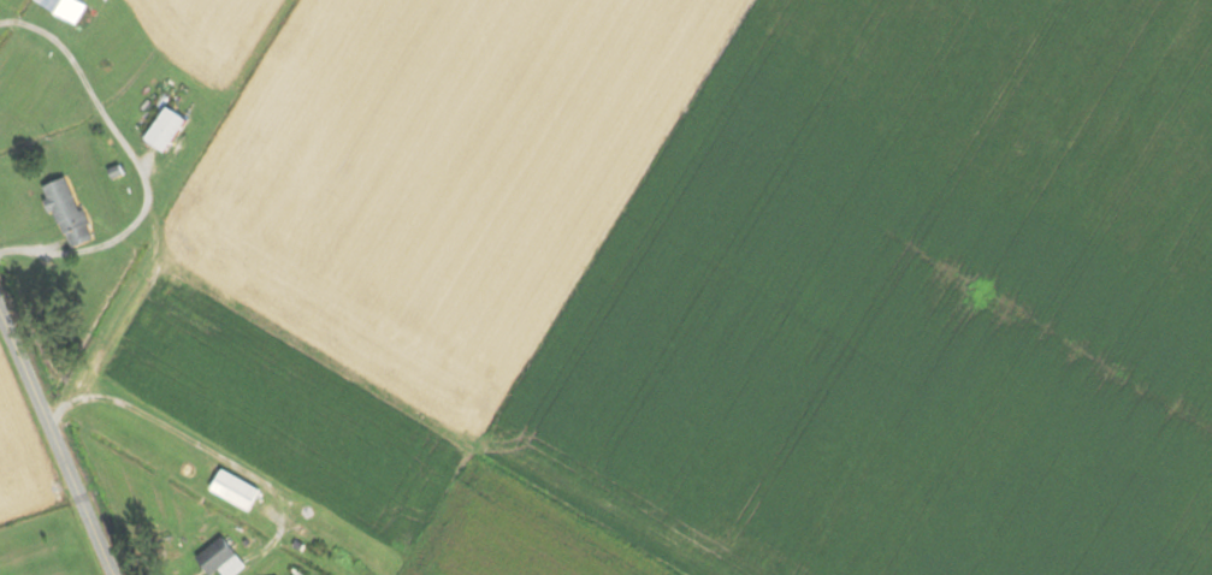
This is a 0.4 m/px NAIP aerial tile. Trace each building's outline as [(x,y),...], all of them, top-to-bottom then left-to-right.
[(77,24),(88,5),(79,0),(34,0),(77,24)] [(147,140),(167,154),(190,121),(170,107),(147,140)] [(93,241),(72,178),(47,186),(69,249),(93,241)] [(213,488),(250,510),(262,489),(225,467),(213,488)] [(248,566),(227,536),(198,555),(212,574),(222,568),(226,574),(235,574),(248,566)]
